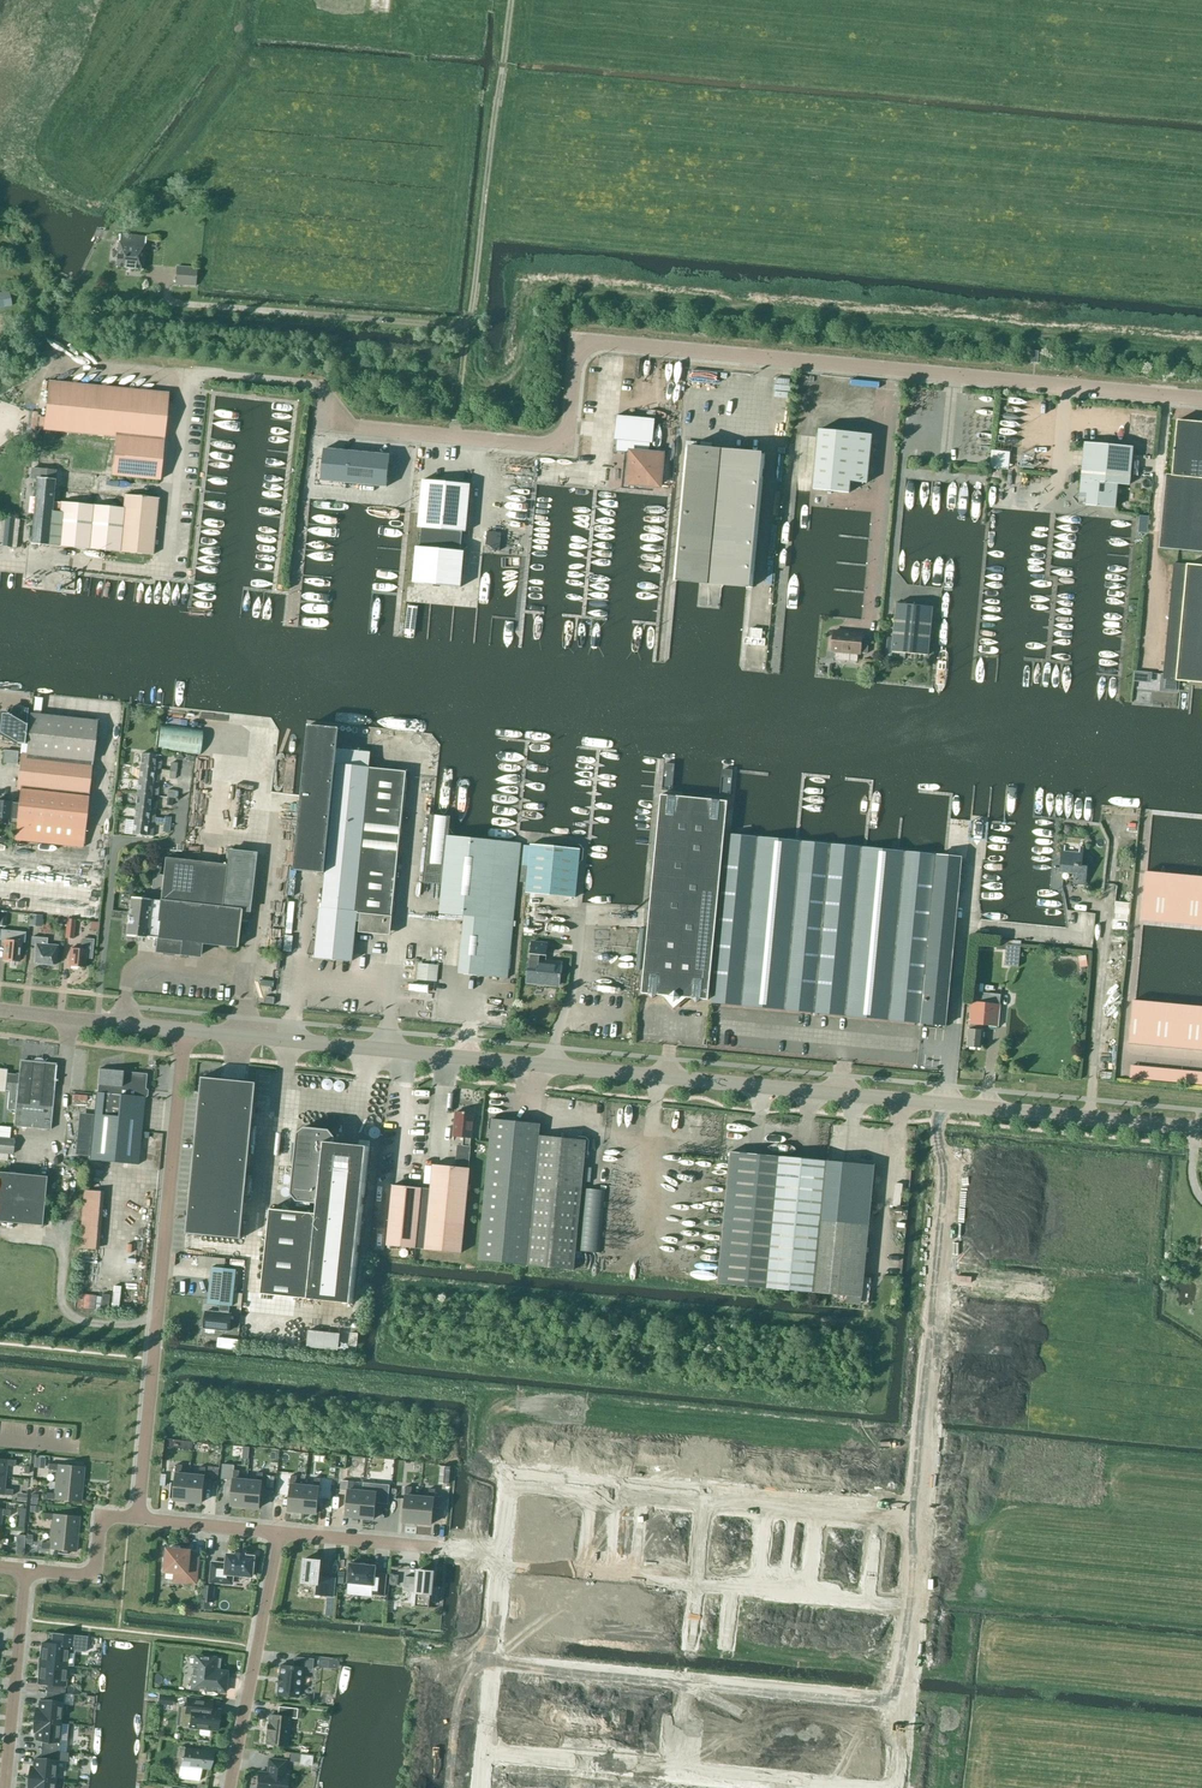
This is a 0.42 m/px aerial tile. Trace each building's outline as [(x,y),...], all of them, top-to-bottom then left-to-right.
[(385,0),(377,0),(377,11),(385,11),(385,0)] [(116,268),(142,270),(146,237),(119,235),(116,268)] [(176,285),(195,286),(196,268),(177,267),(176,285)] [(0,297),(0,308),(11,306),(11,305),(10,295),(0,297)] [(44,430),(114,437),(115,437),(116,437),(163,441),(168,393),(49,382),(44,430)] [(650,443),(653,443),(655,419),(616,415),(614,440),(616,440),(615,452),(632,454),(629,482),(658,485),(661,456),(649,454),(650,443)] [(1177,420),(1172,475),(1166,474),(1159,548),(1201,552),(1201,423),(1177,420)] [(850,481),(867,483),(872,435),(819,429),(813,489),(849,493),(850,481)] [(116,437),(115,437),(111,475),(160,480),(164,441),(163,441),(116,437)] [(1118,483),(1130,485),(1133,448),(1084,443),(1079,497),(1103,499),(1103,506),(1116,507),(1118,483)] [(765,454),(686,447),(673,580),(753,588),(765,454)] [(986,447),(985,464),(1003,464),(1004,448),(986,447)] [(324,449),(321,480),(387,487),(390,455),(324,449)] [(52,503),(55,471),(31,468),(30,479),(36,480),(30,543),(152,555),(158,498),(111,494),(111,492),(92,490),(91,505),(60,502),(60,503),(52,503)] [(420,547),(416,547),(413,583),(461,587),(464,551),(460,551),(462,532),(466,532),(470,484),(422,480),(418,528),(421,528),(420,547)] [(0,524),(0,544),(12,544),(14,516),(0,516),(0,524)] [(500,551),(501,533),(487,531),(486,545),(488,545),(497,551),(500,551)] [(1174,563),(1163,679),(1201,683),(1201,566),(1174,563)] [(905,653),(928,655),(932,607),(896,603),(893,638),(888,638),(887,656),(904,658),(905,653)] [(861,641),(862,634),(833,631),(832,650),(867,654),(868,642),(861,641)] [(42,698),(35,697),(33,714),(40,714),(42,698)] [(12,706),(8,714),(6,714),(7,712),(0,711),(0,736),(0,737),(0,741),(24,744),(28,708),(12,706)] [(83,847),(97,721),(30,713),(26,754),(20,754),(16,789),(20,790),(18,800),(11,799),(11,803),(0,801),(0,818),(9,819),(8,823),(16,824),(14,840),(83,847)] [(340,728),(309,726),(304,773),(294,870),(326,873),(322,908),(320,908),(315,957),(352,960),(355,931),(390,935),(392,915),(406,772),(370,768),(371,752),(338,749),(340,728)] [(3,763),(16,764),(17,752),(5,751),(3,763)] [(162,756),(141,753),(140,768),(160,770),(162,756)] [(158,783),(160,770),(140,768),(138,781),(158,783)] [(157,796),(158,783),(138,781),(137,794),(157,796)] [(244,797),(245,797),(246,787),(235,786),(233,823),(243,824),(244,797)] [(135,808),(155,810),(157,796),(137,794),(135,808)] [(649,994),(653,999),(657,995),(694,998),(697,1003),(701,999),(708,1000),(728,801),(661,794),(642,993),(649,994)] [(164,816),(164,818),(154,817),(155,810),(135,808),(133,821),(154,823),(163,824),(169,825),(170,817),(164,816)] [(448,836),(450,817),(432,815),(430,815),(423,883),(443,885),(440,913),(465,916),(459,973),(508,978),(521,843),(518,843),(456,837),(448,836)] [(152,837),(154,823),(133,821),(132,834),(152,837)] [(966,918),(970,879),(967,879),(960,878),(961,858),(728,835),(711,1002),(945,1025),(945,1024),(956,917),(966,918)] [(529,866),(526,893),(575,897),(580,849),(531,844),(531,846),(525,845),(523,865),(529,866)] [(1073,884),(1085,885),(1087,866),(1082,866),(1083,847),(1080,847),(1079,853),(1064,852),(1065,846),(1062,845),(1060,868),(1055,867),(1053,887),(1062,887),(1064,873),(1074,874),(1073,884)] [(221,907),(185,903),(180,954),(180,955),(200,958),(201,944),(236,948),(239,911),(250,912),(256,852),(228,849),(226,864),(221,907)] [(221,907),(226,864),(165,858),(165,864),(154,863),(151,889),(162,890),(160,901),(185,903),(221,907)] [(1201,926),(1201,877),(1145,872),(1141,920),(1201,926)] [(72,906),(74,887),(0,878),(0,897),(72,906)] [(180,954),(185,903),(160,901),(131,897),(126,936),(145,938),(145,937),(157,938),(156,952),(180,954)] [(1111,903),(1110,911),(1125,912),(1125,904),(1111,903)] [(1086,912),(1074,910),(1071,929),(1083,931),(1086,912)] [(28,925),(41,926),(42,915),(29,913),(28,925)] [(64,938),(73,939),(75,920),(66,919),(64,938)] [(86,929),(94,929),(94,921),(86,921),(86,929)] [(3,940),(5,940),(3,960),(19,961),(20,942),(24,943),(24,942),(25,932),(4,930),(0,929),(0,930),(0,940),(3,940)] [(56,954),(57,954),(58,945),(49,944),(48,946),(47,946),(47,938),(32,937),(31,944),(36,945),(34,963),(55,965),(56,954)] [(82,939),(81,949),(71,948),(69,966),(84,968),(85,957),(93,958),(95,940),(82,939)] [(549,942),(533,941),(531,960),(530,960),(527,982),(559,985),(561,963),(544,961),(545,954),(548,955),(549,942)] [(1020,947),(995,945),(995,951),(1005,951),(1003,966),(1019,967),(1020,947)] [(1083,954),(1074,955),(1075,969),(1084,968),(1083,954)] [(413,979),(433,980),(434,962),(414,962),(413,979)] [(497,989),(505,994),(509,986),(502,981),(497,989)] [(982,1025),(998,1026),(1001,994),(971,991),(971,1001),(969,1023),(971,1024),(970,1029),(969,1029),(967,1046),(981,1048),(983,1030),(981,1030),(982,1025)] [(264,1003),(274,1004),(275,997),(265,996),(264,1003)] [(1133,1000),(1129,1043),(1201,1049),(1201,1007),(1133,1000)] [(481,1021),(495,1022),(495,1013),(482,1012),(481,1021)] [(5,1090),(9,1090),(7,1109),(15,1110),(14,1126),(50,1130),(55,1081),(57,1081),(57,1080),(55,1079),(56,1066),(20,1062),(18,1075),(6,1073),(7,1069),(0,1069),(0,1092),(5,1092),(5,1090)] [(1201,1085),(1201,1072),(1122,1066),(1121,1079),(1201,1085)] [(97,1084),(98,1084),(97,1093),(96,1093),(90,1160),(138,1164),(146,1074),(123,1072),(123,1071),(99,1069),(97,1084)] [(241,1239),(256,1082),(202,1077),(187,1233),(241,1239)] [(68,1101),(82,1100),(82,1091),(68,1091),(68,1101)] [(376,1105),(379,1097),(372,1094),(368,1102),(376,1105)] [(73,1110),(72,1150),(85,1151),(86,1110),(73,1110)] [(433,1164),(431,1189),(426,1188),(420,1249),(461,1253),(470,1168),(469,1168),(472,1138),(475,1114),(456,1112),(453,1136),(463,1137),(462,1145),(457,1144),(455,1167),(433,1164)] [(527,1265),(539,1135),(540,1124),(492,1119),(478,1260),(527,1265)] [(271,1209),(262,1294),(354,1303),(370,1147),(334,1143),(335,1137),(329,1130),(304,1127),(297,1133),(291,1194),(297,1201),(315,1203),(313,1213),(271,1209)] [(539,1135),(527,1265),(574,1270),(586,1140),(539,1135)] [(13,1154),(14,1139),(0,1138),(0,1152),(13,1154)] [(731,1152),(718,1284),(766,1288),(779,1156),(731,1152)] [(820,1221),(826,1161),(779,1156),(766,1288),(814,1292),(820,1221)] [(862,1297),(874,1165),(826,1161),(820,1221),(814,1292),(862,1297)] [(0,1172),(0,1222),(42,1226),(46,1177),(0,1172)] [(420,1249),(426,1188),(393,1185),(387,1245),(420,1249)] [(84,1190),(79,1248),(95,1249),(100,1191),(84,1190)] [(206,1311),(204,1328),(230,1331),(232,1313),(230,1313),(230,1306),(233,1306),(236,1270),(212,1267),(208,1303),(220,1304),(219,1312),(206,1311)] [(114,1308),(115,1283),(106,1283),(106,1308),(114,1308)] [(89,1306),(90,1292),(72,1292),(72,1306),(89,1306)] [(353,1344),(354,1330),(346,1329),(344,1343),(353,1344)] [(338,1350),(340,1333),(309,1330),(307,1347),(338,1350)] [(0,1459),(0,1476),(4,1477),(5,1465),(15,1466),(15,1460),(0,1459)] [(48,1469),(57,1470),(56,1482),(82,1484),(83,1467),(48,1463),(48,1469)] [(166,1463),(165,1472),(176,1473),(176,1472),(176,1471),(176,1470),(176,1469),(176,1467),(176,1466),(176,1465),(176,1464),(166,1463)] [(170,1488),(169,1499),(186,1500),(188,1475),(181,1474),(182,1465),(176,1464),(176,1465),(176,1466),(176,1467),(176,1469),(176,1470),(176,1471),(176,1472),(176,1473),(174,1489),(171,1489),(171,1488),(170,1488)] [(230,1505),(245,1506),(248,1480),(239,1480),(240,1470),(235,1470),(235,1465),(223,1464),(221,1479),(233,1480),(230,1503),(230,1505)] [(199,1476),(188,1475),(186,1500),(202,1502),(206,1467),(200,1466),(199,1476)] [(208,1466),(207,1478),(218,1479),(219,1467),(215,1467),(208,1466)] [(439,1483),(449,1484),(450,1467),(440,1466),(439,1483)] [(257,1472),(256,1481),(248,1480),(245,1506),(260,1507),(263,1473),(257,1472)] [(267,1475),(266,1487),(274,1488),(275,1476),(272,1476),(267,1475)] [(287,1510),(302,1511),(305,1486),(296,1485),(297,1476),(291,1475),(288,1509),(287,1508),(287,1510)] [(4,1477),(0,1476),(0,1494),(12,1495),(13,1489),(3,1488),(4,1477)] [(320,1478),(314,1477),(314,1487),(305,1486),(302,1511),(317,1513),(320,1478)] [(344,1516),(360,1517),(362,1491),(354,1491),(354,1481),(348,1481),(345,1514),(344,1514),(344,1516)] [(80,1502),(82,1484),(56,1482),(55,1493),(46,1492),(45,1498),(80,1502)] [(372,1483),(371,1492),(362,1491),(360,1517),(375,1518),(378,1484),(372,1483)] [(402,1519),(402,1521),(417,1522),(419,1497),(411,1496),(412,1487),(406,1486),(403,1520),(402,1519)] [(333,1488),(333,1498),(342,1498),(343,1489),(339,1488),(333,1488)] [(429,1488),(428,1498),(419,1497),(417,1522),(432,1524),(435,1489),(429,1488)] [(18,1507),(15,1528),(23,1528),(26,1508),(18,1507)] [(1,1515),(10,1516),(11,1510),(0,1509),(0,1522),(1,1515)] [(43,1519),(52,1520),(51,1531),(77,1534),(78,1516),(44,1513),(43,1519)] [(75,1551),(77,1534),(51,1531),(50,1543),(41,1542),(40,1548),(58,1550),(58,1553),(57,1553),(67,1554),(67,1553),(66,1553),(67,1550),(75,1551)] [(17,1535),(16,1546),(24,1546),(25,1535),(17,1535)] [(190,1551),(167,1549),(165,1571),(175,1572),(174,1581),(196,1583),(198,1559),(189,1558),(190,1551)] [(237,1555),(227,1554),(227,1564),(212,1562),(210,1582),(232,1584),(233,1574),(252,1576),(254,1557),(244,1556),(245,1553),(237,1553),(237,1555)] [(319,1577),(321,1560),(304,1559),(302,1583),(317,1584),(316,1594),(333,1596),(335,1578),(319,1577)] [(348,1582),(347,1592),(373,1595),(384,1596),(386,1574),(375,1573),(376,1566),(350,1563),(348,1582)] [(419,1570),(418,1577),(406,1576),(405,1584),(417,1585),(415,1606),(429,1607),(433,1571),(419,1570)] [(390,1575),(389,1585),(397,1586),(398,1575),(396,1575),(390,1575)] [(203,1585),(202,1601),(205,1601),(213,1602),(215,1586),(210,1586),(203,1585)] [(38,1657),(38,1661),(67,1664),(68,1651),(74,1651),(86,1652),(87,1640),(88,1640),(88,1637),(53,1634),(52,1644),(41,1643),(40,1658),(38,1657)] [(192,1675),(193,1675),(192,1688),(223,1691),(223,1692),(224,1692),(225,1678),(224,1678),(225,1673),(227,1673),(227,1672),(219,1671),(220,1658),(195,1656),(194,1668),(193,1668),(192,1675)] [(278,1684),(277,1695),(298,1697),(301,1668),(311,1669),(312,1659),(294,1657),(293,1666),(280,1665),(278,1676),(277,1683),(278,1684)] [(318,1658),(317,1667),(327,1668),(328,1659),(325,1659),(318,1658)] [(37,1682),(46,1683),(45,1691),(64,1693),(67,1664),(38,1661),(37,1668),(39,1668),(37,1682)] [(67,1685),(67,1693),(74,1694),(78,1694),(79,1686),(67,1685)] [(63,1693),(64,1693),(45,1691),(44,1701),(38,1700),(37,1708),(34,1708),(33,1720),(60,1722),(63,1693)] [(173,1706),(174,1695),(158,1693),(157,1704),(173,1706)] [(181,1706),(179,1725),(189,1727),(217,1730),(220,1710),(211,1709),(212,1701),(186,1698),(186,1702),(185,1707),(181,1706)] [(278,1706),(277,1716),(270,1715),(269,1725),(267,1724),(267,1726),(268,1726),(268,1732),(266,1732),(266,1733),(268,1734),(267,1743),(286,1745),(289,1717),(296,1718),(297,1708),(278,1706)] [(57,1751),(60,1722),(33,1720),(32,1731),(35,1731),(34,1739),(40,1740),(39,1749),(57,1751)] [(184,1747),(182,1767),(186,1767),(184,1779),(199,1781),(200,1769),(209,1770),(210,1769),(209,1769),(211,1751),(214,1751),(214,1750),(184,1747)] [(31,1766),(28,1766),(27,1778),(54,1780),(57,1751),(39,1749),(38,1759),(32,1758),(31,1766)] [(290,1753),(289,1762),(299,1763),(300,1754),(290,1753)] [(299,1763),(299,1764),(311,1765),(312,1755),(300,1754),(299,1763)] [(257,1787),(285,1787),(287,1775),(284,1775),(285,1760),(269,1759),(268,1769),(269,1769),(269,1773),(258,1772),(257,1787)] [(54,1780),(27,1778),(26,1787),(53,1787),(54,1780)]
